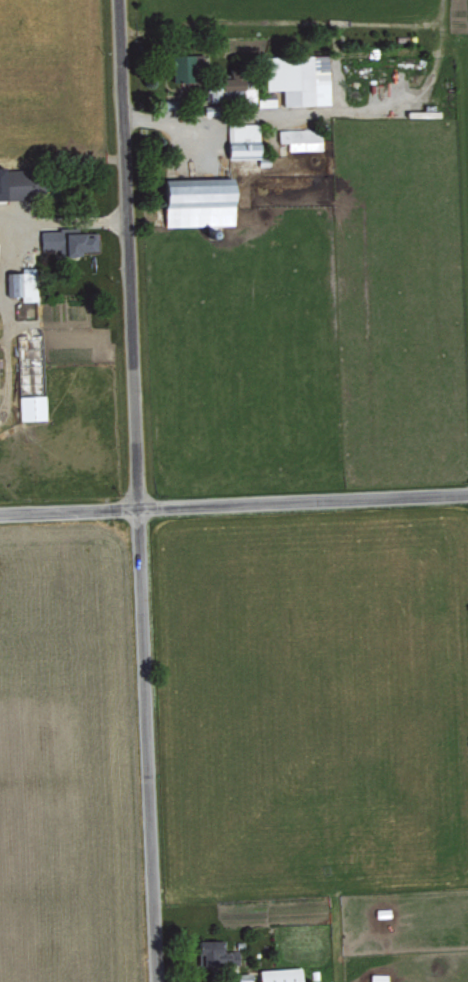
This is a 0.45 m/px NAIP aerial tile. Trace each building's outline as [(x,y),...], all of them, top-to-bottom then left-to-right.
[(202,61),(202,54),(174,54),(174,81),(195,81),(196,61),(202,61)] [(329,54),(265,56),(266,90),(283,89),(284,105),(331,104),(329,54)] [(229,159),(260,158),(260,123),(228,124),(229,159)] [(322,127),(278,129),(279,142),(288,142),(288,150),(322,150),(322,127)] [(35,198),(34,167),(0,168),(0,199),(35,198)] [(164,178),(165,226),(234,224),(233,177),(164,178)] [(41,230),(42,256),(80,255),(80,250),(96,250),(95,233),(68,233),(68,229),(41,230)] [(36,267),(23,267),(23,272),(8,272),(9,296),(22,295),(22,301),(37,300),(36,267)] [(46,420),(45,395),(19,396),(20,420),(46,420)] [(220,938),(197,939),(198,963),(216,963),(216,952),(220,952),(220,938)] [(260,981),(302,981),(301,966),(259,968),(260,981)] [(251,972),(237,972),(238,981),(252,981),(251,972)]
